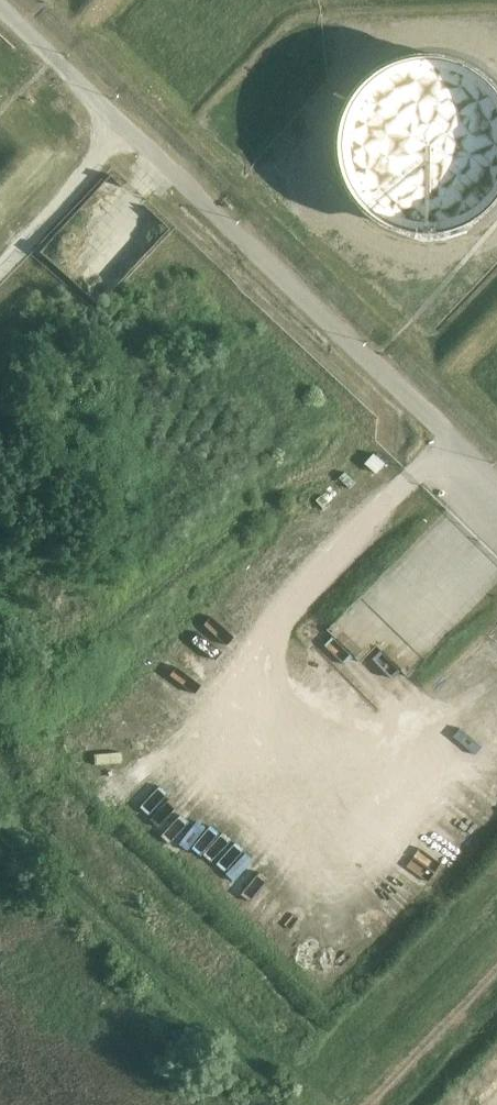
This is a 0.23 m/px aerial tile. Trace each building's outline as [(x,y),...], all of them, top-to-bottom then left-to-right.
[(489,84),(484,79),(475,71),(460,64),(446,59),(438,57),(428,57),(415,57),(407,59),(396,62),(380,71),(367,81),(357,92),(352,100),(348,108),(345,116),(342,125),(341,140),(342,156),(343,165),(346,174),(350,182),(355,191),(366,204),(378,214),(393,222),(409,227),(426,229),(444,227),(460,222),(475,214),(486,205),(492,198),(496,192),(496,94),(489,84)] [(330,626),(354,646),(363,635),(340,615),(330,626)] [(389,633),(374,648),(390,664),(405,649),(389,633)] [(128,686),(138,695),(150,683),(139,673),(128,686)] [(185,846),(205,860),(220,838),(200,824),(185,846)] [(224,865),(235,884),(251,875),(240,856),(224,865)] [(254,912),(269,893),(251,879),(236,898),(254,912)]
